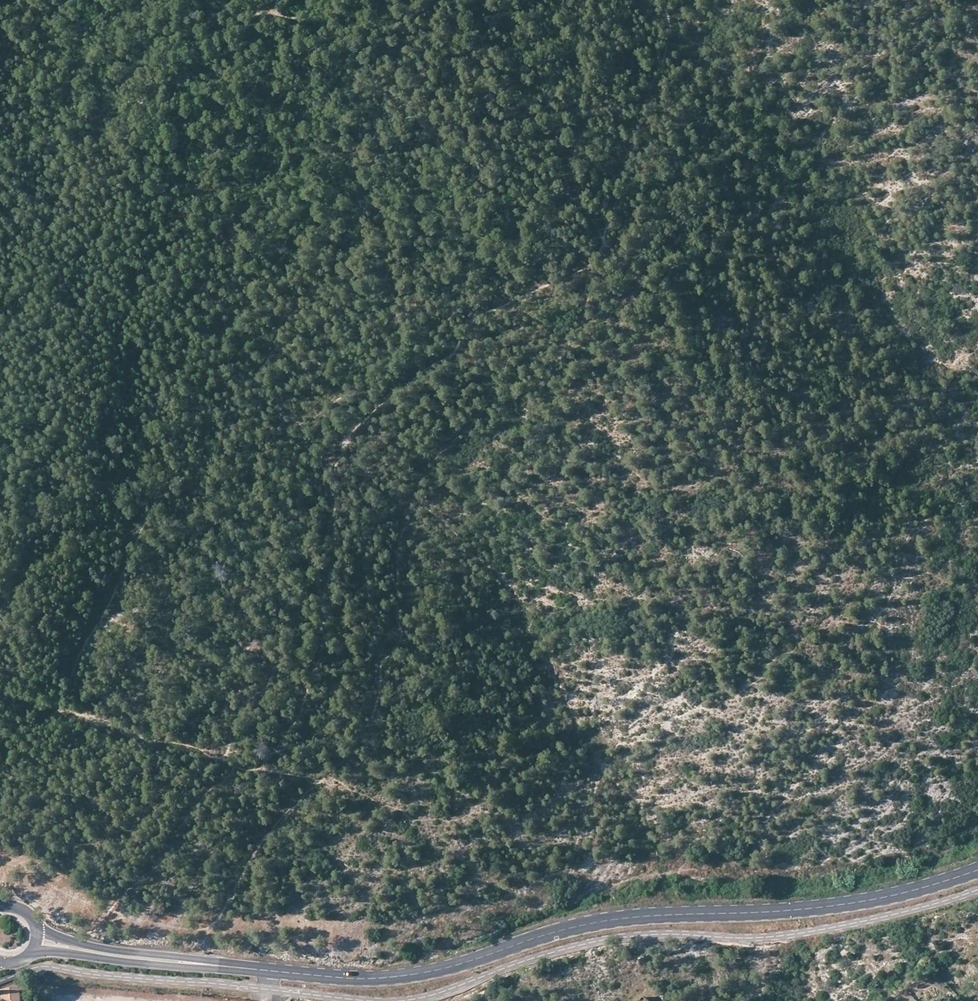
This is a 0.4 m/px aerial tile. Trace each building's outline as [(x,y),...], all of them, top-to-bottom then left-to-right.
[(19,991),(1,992),(2,1000),(20,1000),(19,991)]
